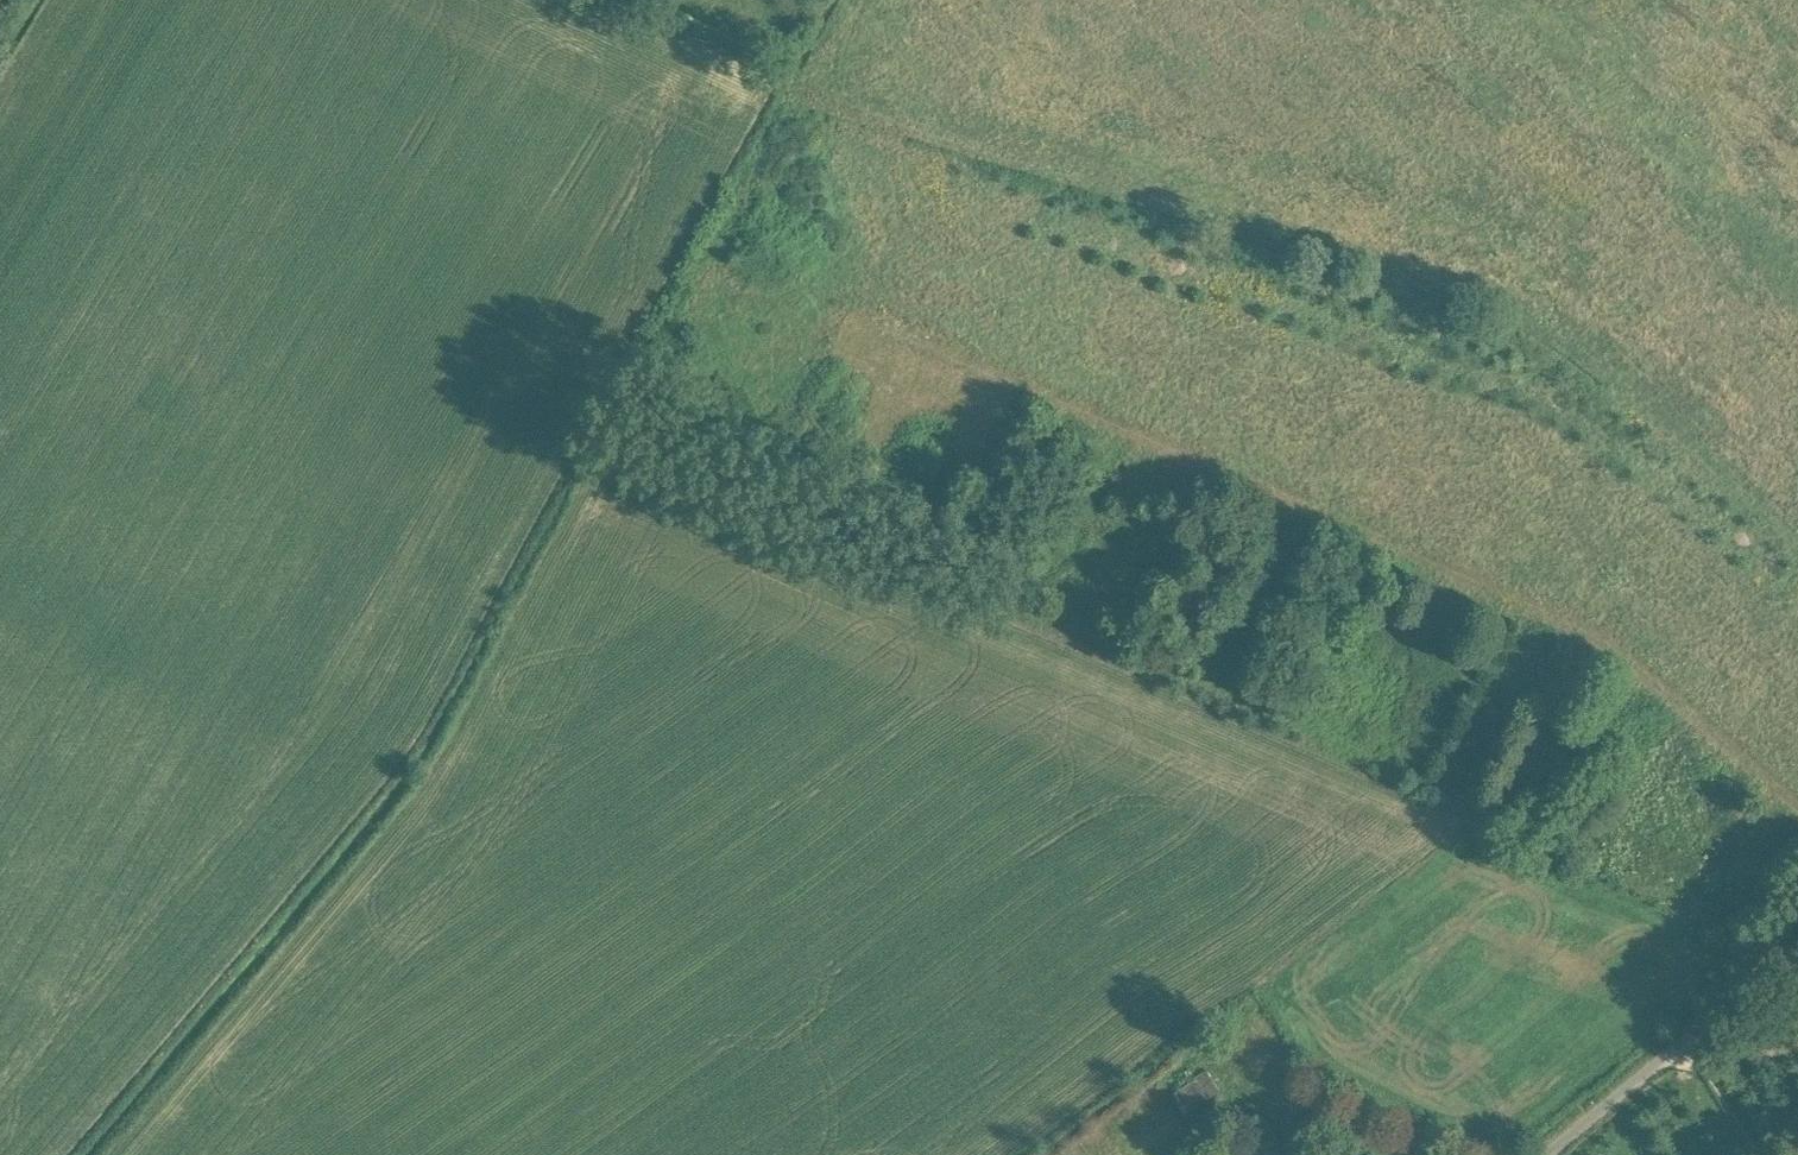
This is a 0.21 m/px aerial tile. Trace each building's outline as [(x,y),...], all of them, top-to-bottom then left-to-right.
[(1221,1089),(1207,1069),(1156,1104),(1163,1115),(1179,1105),(1184,1112),(1208,1096),(1209,1097),(1221,1089)]
